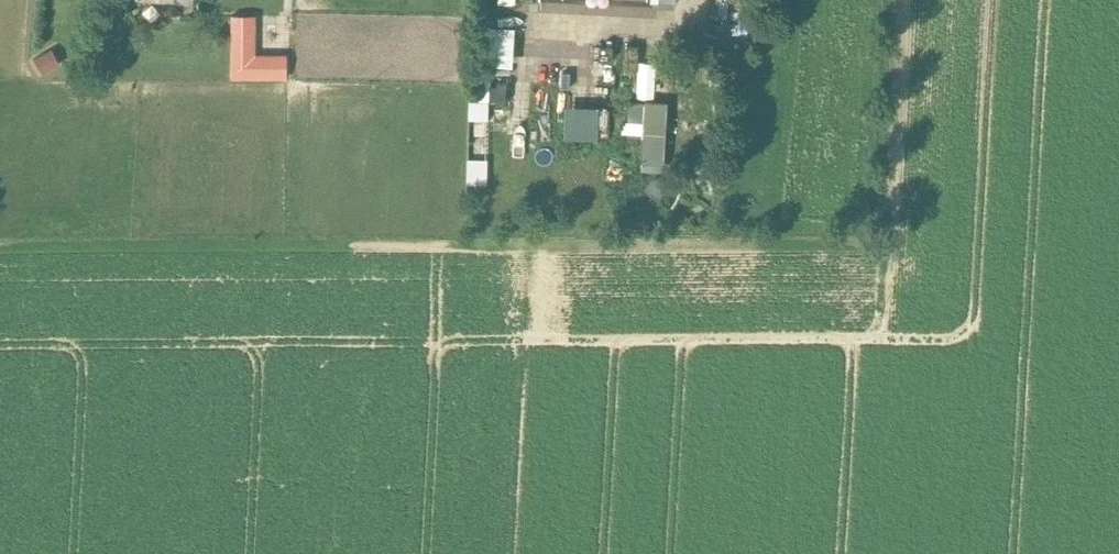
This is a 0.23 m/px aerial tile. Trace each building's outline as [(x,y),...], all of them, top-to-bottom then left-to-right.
[(246,16),(233,16),(233,76),(285,77),(285,64),(246,63),(246,16)] [(661,93),(664,46),(636,45),(634,92),(661,93)] [(663,171),(668,102),(644,100),(644,104),(624,102),(622,136),(643,137),(641,169),(663,171)]
